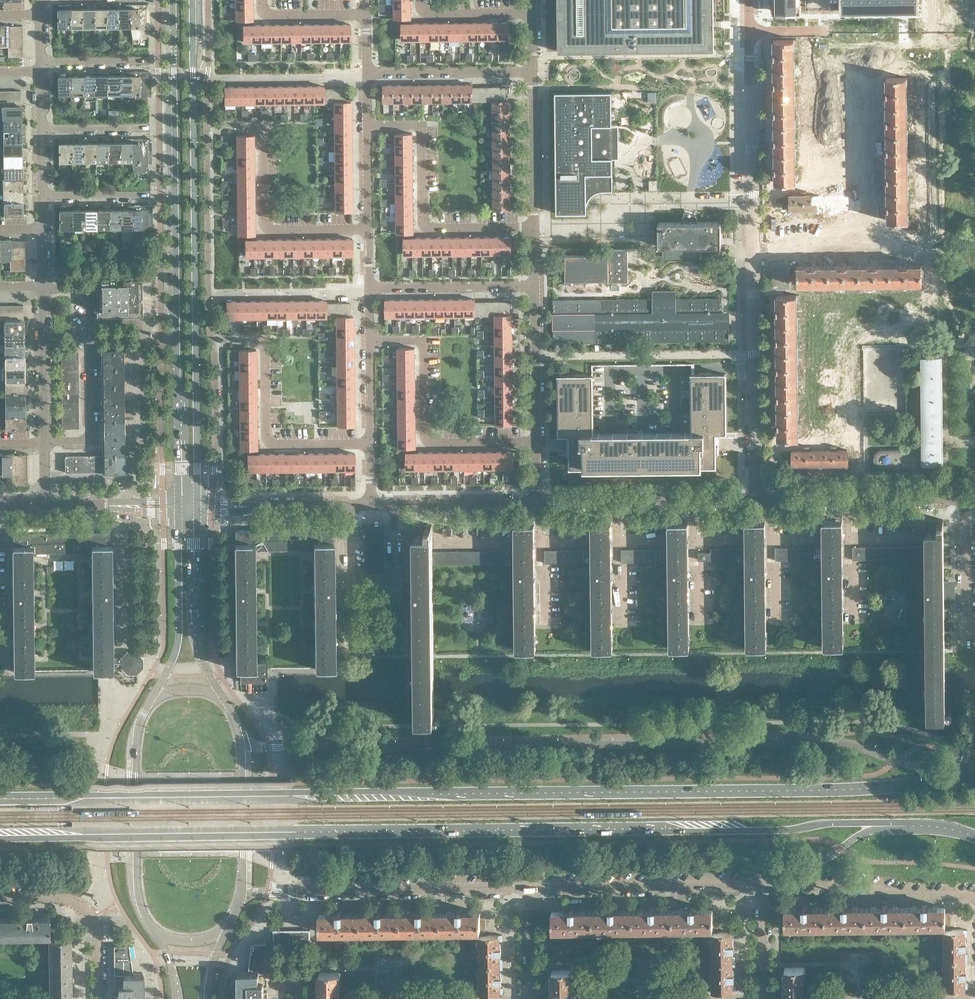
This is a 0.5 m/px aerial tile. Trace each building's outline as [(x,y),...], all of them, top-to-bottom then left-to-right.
[(252,0),(235,0),(235,3),(236,3),(236,9),(252,9),(252,0)] [(559,51),(714,49),(713,0),(692,0),(692,28),(580,30),(580,0),(558,0),(559,51)] [(773,10),(797,10),(801,10),(801,4),(797,4),(797,0),(773,0),(773,10)] [(840,9),(840,10),(919,9),(919,0),(840,0),(840,9)] [(95,26),(94,8),(96,8),(96,4),(92,4),(92,8),(84,9),(82,9),(83,27),(95,26)] [(107,26),(106,8),(108,8),(108,4),(104,4),(104,8),(96,8),(94,8),(95,26),(107,26)] [(119,26),(118,8),(120,8),(120,4),(116,4),(116,8),(108,8),(106,8),(107,26),(119,26)] [(130,26),(130,8),(132,8),(132,4),(128,4),(128,8),(120,8),(118,8),(119,26),(130,26)] [(148,26),(148,4),(132,4),(132,8),(130,8),(130,26),(132,38),(146,38),(146,26),(148,26)] [(71,27),(70,9),(66,9),(66,5),(58,5),(58,27),(71,27)] [(83,27),(82,9),(84,9),(84,5),(80,5),(80,9),(70,9),(71,27),(83,27)] [(411,17),(411,7),(395,7),(395,8),(394,8),(394,12),(395,12),(395,18),(404,18),(411,17)] [(252,19),(252,9),(236,9),(236,10),(235,10),(235,13),(236,13),(236,19),(245,19),(252,19)] [(410,40),(410,23),(411,23),(411,17),(404,18),(404,23),(402,23),(402,40),(406,40),(406,41),(410,41),(410,40)] [(251,41),(251,25),(252,25),(252,19),(245,19),(245,25),(243,25),(243,41),(247,41),(247,42),(251,42),(251,41)] [(469,39),(469,22),(459,23),(459,39),(465,39),(465,40),(468,40),(468,39),(469,39)] [(479,39),(479,22),(469,22),(469,39),(475,39),(475,40),(478,40),(478,39),(479,39)] [(489,39),(489,22),(479,22),(479,39),(485,39),(485,40),(488,40),(488,39),(489,39)] [(498,39),(498,22),(489,22),(489,39),(494,39),(494,40),(498,40),(498,39)] [(509,39),(509,22),(498,22),(498,39),(504,39),(504,40),(508,40),(508,39),(509,39)] [(420,23),(411,23),(410,23),(410,40),(416,40),(416,41),(419,40),(420,40),(420,23)] [(430,39),(430,23),(420,23),(420,40),(426,39),(426,40),(429,40),(429,39),(430,39)] [(440,39),(440,23),(430,23),(430,39),(436,39),(436,40),(439,40),(439,39),(440,39)] [(449,39),(449,23),(440,23),(440,39),(445,39),(445,40),(449,40),(449,39)] [(459,39),(459,23),(449,23),(449,39),(455,39),(455,40),(459,40),(459,39)] [(271,41),(271,24),(261,25),(261,41),(267,41),(267,42),(270,42),(270,41),(271,41)] [(281,41),(281,24),(271,24),(271,41),(277,41),(277,42),(280,42),(280,41),(281,41)] [(291,41),(290,24),(281,24),(281,41),(286,41),(286,42),(290,42),(290,41),(291,41)] [(300,41),(300,24),(290,24),(291,41),(296,41),(296,42),(300,42),(300,41)] [(310,41),(310,24),(300,24),(300,41),(306,41),(306,42),(309,42),(309,41),(310,41)] [(320,41),(320,24),(310,24),(310,41),(316,41),(316,42),(319,41),(320,41)] [(330,40),(330,24),(320,24),(320,41),(326,40),(326,41),(329,41),(329,40),(330,40)] [(340,40),(339,24),(330,24),(330,40),(335,40),(335,41),(339,41),(339,40),(340,40)] [(350,40),(350,24),(339,24),(340,40),(345,40),(345,41),(349,41),(349,40),(350,40)] [(261,41),(261,25),(252,25),(251,25),(251,41),(257,41),(257,42),(260,42),(260,41),(261,41)] [(807,50),(774,50),(775,160),(799,160),(799,142),(799,137),(799,123),(799,118),(798,103),(798,99),(798,84),(798,79),(798,73),(807,73),(807,50)] [(920,50),(834,50),(834,61),(841,61),(841,75),(849,75),(854,75),(869,75),(874,75),(888,75),(893,75),(900,75),(900,84),(910,84),(910,78),(910,75),(920,75),(920,50)] [(95,93),(95,75),(97,75),(97,71),(92,71),(92,75),(85,76),(83,76),(83,93),(95,93)] [(107,93),(107,75),(109,75),(109,71),(104,71),(104,75),(97,75),(95,75),(95,93),(107,93)] [(119,93),(119,75),(121,75),(121,71),(116,71),(116,75),(109,75),(107,75),(107,93),(119,93)] [(131,93),(131,75),(133,75),(133,71),(128,71),(128,75),(121,75),(119,75),(119,93),(131,93)] [(149,93),(149,71),(133,71),(133,75),(131,75),(131,93),(133,105),(147,105),(147,93),(149,93)] [(71,94),(71,76),(67,76),(66,72),(59,72),(59,94),(71,94)] [(83,93),(83,76),(85,76),(85,72),(80,72),(80,76),(71,76),(71,94),(83,93)] [(433,101),(433,84),(423,85),(423,101),(424,101),(424,102),(427,102),(427,101),(433,101)] [(443,101),(443,84),(433,84),(433,101),(434,101),(434,102),(437,102),(437,101),(443,101)] [(453,101),(453,84),(443,84),(443,101),(444,101),(444,102),(447,102),(447,101),(453,101)] [(463,101),(462,84),(453,84),(453,101),(453,102),(457,102),(457,101),(463,101)] [(473,101),(473,87),(473,84),(462,84),(463,101),(463,102),(467,102),(467,101),(473,101)] [(507,100),(507,93),(510,92),(509,84),(502,84),(502,87),(491,87),(491,100),(493,100),(493,106),(492,106),(492,110),(493,110),(510,110),(510,100),(507,100)] [(394,101),(394,85),(383,85),(384,102),(385,102),(388,102),(388,101),(394,101)] [(404,101),(404,85),(394,85),(394,101),(395,101),(395,102),(398,102),(398,101),(404,101)] [(414,101),(413,85),(404,85),(404,101),(404,102),(408,102),(408,101),(414,101)] [(423,101),(423,85),(413,85),(414,101),(414,102),(418,102),(418,101),(423,101)] [(235,103),(235,86),(224,87),(225,103),(226,103),(226,104),(229,104),(229,103),(235,103)] [(245,103),(244,86),(235,86),(235,103),(236,103),(236,104),(239,104),(239,103),(245,103)] [(254,103),(254,86),(244,86),(245,103),(245,104),(249,104),(249,103),(254,103)] [(264,103),(264,86),(254,86),(254,103),(255,103),(255,104),(259,104),(259,103),(264,103)] [(274,103),(274,86),(264,86),(264,103),(265,103),(265,104),(268,104),(268,103),(274,103)] [(284,102),(284,86),(274,86),(274,103),(275,103),(278,103),(284,102)] [(294,102),(293,86),(284,86),(284,102),(285,103),(288,103),(288,102),(294,102)] [(303,102),(303,86),(293,86),(294,102),(294,103),(298,103),(298,102),(303,102)] [(313,102),(313,86),(303,86),(303,102),(304,102),(304,103),(308,103),(307,102),(313,102)] [(323,102),(323,89),(323,86),(313,86),(313,102),(314,102),(314,103),(317,103),(317,102),(323,102)] [(347,101),(347,88),(335,88),(335,102),(347,101)] [(601,191),(613,191),(612,91),(555,92),(556,161),(556,213),(587,213),(587,207),(587,205),(587,203),(588,200),(590,198),(591,197),(593,195),(594,194),(595,193),(598,192),(599,192),(601,191)] [(347,101),(335,102),(334,102),(334,108),(333,108),(333,111),(334,111),(334,112),(351,111),(350,101),(347,101)] [(21,115),(21,105),(15,105),(9,105),(3,105),(3,106),(3,117),(21,117),(21,119),(25,119),(25,115),(21,115)] [(510,120),(510,110),(493,110),(493,116),(492,116),(492,119),(493,119),(493,120),(510,120)] [(351,121),(351,111),(334,112),(334,117),(333,117),(333,121),(334,121),(351,121)] [(21,127),(21,119),(21,117),(3,117),(3,129),(21,129),(21,131),(25,131),(25,127),(21,127)] [(510,130),(510,120),(493,120),(493,126),(492,126),(492,129),(493,129),(493,130),(510,130)] [(351,131),(351,121),(334,121),(334,127),(333,127),(333,131),(334,131),(351,131)] [(842,148),(835,148),(835,160),(921,160),(921,136),(900,136),(900,127),(890,127),(890,136),(883,136),(878,136),(864,136),(859,136),(842,136),(842,148)] [(21,139),(21,131),(21,129),(3,129),(3,141),(21,141),(21,143),(25,143),(25,139),(21,139)] [(510,139),(510,130),(493,130),(493,136),(492,136),(492,139),(493,139),(493,140),(510,139)] [(351,141),(351,131),(334,131),(334,137),(333,137),(333,140),(334,140),(334,141),(351,141)] [(413,143),(412,133),(396,133),(396,134),(395,134),(395,138),(396,138),(396,144),(413,143)] [(254,145),(253,135),(237,135),(237,136),(236,136),(236,140),(237,140),(237,145),(254,145)] [(96,160),(96,142),(97,142),(97,138),(93,138),(93,142),(85,143),(84,143),(84,161),(96,160)] [(108,160),(108,142),(109,142),(109,138),(105,138),(105,142),(97,142),(96,142),(96,160),(108,160)] [(120,160),(120,142),(121,142),(121,138),(117,138),(117,142),(109,142),(108,142),(108,160),(120,160)] [(132,160),(132,142),(133,142),(133,138),(129,138),(129,142),(121,142),(120,142),(120,160),(132,160)] [(150,160),(149,138),(133,138),(133,142),(132,142),(132,160),(134,172),(148,172),(148,160),(150,160)] [(72,161),(72,143),(67,143),(67,139),(59,139),(60,161),(72,161)] [(84,161),(84,143),(85,143),(85,139),(81,139),(81,143),(72,143),(72,161),(84,161)] [(510,149),(510,139),(493,140),(493,145),(492,145),(492,149),(493,149),(510,149)] [(22,151),(21,143),(21,141),(3,141),(4,153),(22,153),(22,155),(26,155),(26,151),(22,151)] [(351,151),(351,141),(334,141),(334,147),(333,147),(333,150),(334,150),(334,151),(351,151)] [(413,153),(413,143),(396,144),(395,144),(395,148),(396,148),(396,153),(413,153)] [(254,155),(254,145),(237,145),(237,146),(236,146),(236,149),(237,149),(237,155),(254,155)] [(510,159),(510,149),(493,149),(493,155),(492,155),(492,159),(493,159),(510,159)] [(351,161),(351,151),(334,151),(334,157),(334,160),(335,160),(335,161),(351,161)] [(22,163),(22,155),(22,153),(4,153),(4,165),(22,165),(22,167),(26,167),(26,163),(22,163)] [(413,163),(413,157),(413,153),(396,153),(396,154),(395,154),(395,157),(396,157),(396,163),(413,163)] [(254,165),(254,155),(237,155),(237,156),(236,156),(236,159),(237,159),(237,165),(254,165)] [(510,169),(510,159),(493,159),(493,165),(493,168),(494,168),(494,169),(510,169)] [(351,170),(351,162),(351,161),(335,161),(335,166),(334,166),(334,170),(335,170),(351,170)] [(413,173),(413,163),(396,163),(396,164),(395,164),(395,167),(396,167),(396,173),(413,173)] [(22,175),(22,167),(22,165),(4,165),(4,177),(22,177),(22,179),(26,179),(26,175),(22,175)] [(254,175),(254,165),(237,165),(237,166),(236,166),(236,169),(237,169),(237,175),(254,175)] [(510,179),(510,169),(494,169),(494,175),(493,175),(493,178),(494,178),(494,179),(510,179)] [(351,180),(351,170),(335,170),(335,176),(334,176),(334,180),(335,180),(351,180)] [(413,183),(413,173),(396,173),(396,174),(395,174),(395,177),(396,177),(396,183),(413,183)] [(254,184),(254,175),(237,175),(236,175),(236,179),(237,179),(237,185),(254,184)] [(22,187),(22,179),(22,177),(4,177),(4,189),(22,189),(22,191),(26,191),(26,187),(22,187)] [(510,188),(510,179),(494,179),(494,185),(493,185),(493,188),(494,188),(494,189),(510,188)] [(351,190),(351,180),(335,180),(335,186),(334,186),(334,189),(335,189),(335,190),(351,190)] [(413,192),(413,183),(396,183),(396,187),(397,193),(413,192)] [(254,194),(254,184),(237,185),(237,189),(238,194),(254,194)] [(511,198),(510,188),(494,189),(494,194),(493,194),(493,198),(494,198),(511,198)] [(22,199),(22,191),(22,189),(4,189),(4,201),(22,201),(22,203),(26,203),(26,199),(22,199)] [(352,200),(351,190),(335,190),(335,196),(334,196),(334,199),(335,199),(335,200),(352,200)] [(413,202),(413,192),(397,193),(396,193),(396,197),(397,197),(397,202),(413,202)] [(254,204),(254,194),(238,194),(238,195),(237,195),(237,198),(238,198),(238,204),(254,204)] [(511,208),(511,198),(494,198),(494,204),(493,204),(493,208),(494,208),(494,209),(511,208)] [(352,210),(352,200),(335,200),(335,206),(334,206),(334,209),(335,209),(335,210),(352,210)] [(22,211),(22,203),(22,201),(4,201),(4,214),(22,214),(22,215),(26,215),(26,211),(22,211)] [(413,212),(413,202),(397,202),(397,203),(396,203),(396,206),(397,206),(397,212),(413,212)] [(808,202),(776,202),(777,312),(801,312),(800,255),(800,250),(800,236),(800,231),(800,225),(809,225),(808,202)] [(921,202),(843,202),(843,227),(849,227),(854,227),(869,227),(874,227),(888,227),(893,227),(901,227),(901,236),(911,236),(911,227),(922,227),(921,202)] [(254,214),(254,204),(238,204),(238,205),(237,205),(237,208),(238,208),(238,214),(254,214)] [(97,227),(96,209),(98,209),(98,205),(94,205),(94,209),(86,209),(84,209),(85,227),(97,227)] [(109,227),(108,209),(110,209),(110,205),(106,205),(106,209),(98,209),(96,209),(97,227),(109,227)] [(121,227),(120,209),(122,209),(122,205),(118,205),(118,209),(110,209),(108,209),(109,227),(121,227)] [(133,227),(132,209),(134,209),(134,205),(130,205),(130,209),(122,209),(120,209),(121,227),(132,227),(133,227)] [(150,227),(150,205),(134,205),(134,209),(132,209),(133,227),(132,227),(134,239),(148,239),(148,227),(150,227)] [(73,228),(72,210),(68,210),(68,206),(60,206),(60,228),(73,228)] [(85,227),(84,209),(86,209),(86,206),(82,206),(82,209),(72,210),(73,228),(85,227)] [(413,222),(413,212),(397,212),(397,213),(396,213),(396,216),(397,216),(397,222),(413,222)] [(254,224),(254,214),(238,214),(238,215),(237,215),(237,218),(238,218),(238,224),(254,224)] [(721,246),(721,221),(697,221),(697,217),(696,216),(695,216),(683,216),(682,218),(682,222),(658,222),(658,246),(721,246)] [(414,232),(413,222),(397,222),(397,223),(396,223),(396,226),(397,226),(397,232),(406,232),(413,232),(414,232)] [(255,234),(254,224),(238,224),(237,224),(237,228),(238,228),(238,234),(247,234),(254,234),(255,234)] [(413,254),(412,238),(413,238),(413,232),(406,232),(406,238),(404,238),(404,254),(409,254),(409,255),(412,255),(412,254),(413,254)] [(254,256),(253,239),(254,239),(254,234),(247,234),(247,239),(245,239),(245,256),(250,256),(250,257),(253,257),(253,256),(254,256)] [(511,253),(511,236),(501,237),(501,253),(507,253),(507,254),(510,254),(510,253),(511,253)] [(432,254),(432,237),(422,238),(422,254),(428,254),(428,255),(432,255),(432,254)] [(442,254),(442,237),(432,237),(432,254),(438,254),(438,255),(441,255),(441,254),(442,254)] [(452,254),(452,237),(442,237),(442,254),(448,254),(448,255),(451,255),(451,254),(452,254)] [(462,254),(461,237),(452,237),(452,254),(458,254),(458,255),(461,255),(461,254),(462,254)] [(471,253),(471,237),(461,237),(462,254),(467,254),(471,254),(471,253)] [(481,253),(481,237),(471,237),(471,253),(477,253),(477,254),(481,254),(481,253)] [(491,253),(491,237),(481,237),(481,253),(487,253),(487,254),(490,254),(490,253),(491,253)] [(501,253),(501,237),(491,237),(491,253),(497,253),(497,254),(500,254),(500,253),(501,253)] [(10,246),(10,240),(10,238),(6,238),(6,240),(0,240),(0,258),(10,258),(10,252),(10,246)] [(332,255),(332,238),(322,239),(322,255),(328,255),(328,256),(331,256),(331,255),(332,255)] [(342,255),(342,238),(332,238),(332,255),(338,255),(338,256),(341,256),(341,255),(342,255)] [(352,255),(352,238),(342,238),(342,255),(348,255),(348,256),(351,256),(351,255),(352,255)] [(422,254),(422,238),(413,238),(412,238),(413,254),(418,254),(418,255),(422,255),(422,254)] [(263,239),(254,239),(253,239),(254,256),(259,256),(259,257),(263,257),(263,256),(263,239)] [(273,256),(273,239),(263,239),(263,256),(269,256),(269,257),(273,257),(273,256)] [(283,256),(283,239),(273,239),(273,256),(279,256),(279,257),(282,257),(282,256),(283,256)] [(293,255),(293,239),(283,239),(283,256),(289,256),(292,256),(292,255),(293,255)] [(303,255),(302,239),(293,239),(293,255),(299,255),(299,256),(302,256),(302,255),(303,255)] [(312,255),(312,239),(302,239),(303,255),(308,255),(308,256),(312,256),(312,255)] [(322,255),(322,239),(312,239),(312,255),(318,255),(318,256),(322,256),(322,255)] [(628,282),(627,249),(627,248),(607,249),(608,255),(565,255),(565,281),(608,280),(608,282),(628,282)] [(143,317),(142,283),(138,283),(138,278),(132,278),(130,276),(128,278),(128,277),(97,277),(97,283),(96,283),(97,317),(143,317)] [(861,288),(843,288),(844,312),(923,312),(922,288),(902,288),(902,278),(892,278),(892,288),(885,288),(880,288),(866,288),(861,288)] [(718,341),(718,312),(722,312),(722,298),(675,298),(675,291),(653,291),(653,298),(553,299),(553,314),(554,314),(554,328),(553,328),(553,342),(588,342),(588,341),(589,341),(589,342),(594,342),(594,341),(595,341),(595,342),(718,341)] [(396,316),(396,299),(386,299),(386,316),(387,316),(387,317),(390,317),(390,316),(396,316)] [(406,316),(406,299),(396,299),(396,316),(397,316),(397,317),(400,317),(400,316),(406,316)] [(416,316),(416,299),(406,299),(406,316),(407,316),(407,317),(410,317),(410,316),(416,316)] [(426,316),(425,299),(416,299),(416,316),(416,317),(420,317),(420,316),(426,316)] [(435,316),(435,299),(425,299),(426,316),(426,317),(430,317),(430,316),(435,316)] [(445,315),(445,299),(435,299),(435,316),(436,316),(439,316),(439,315),(445,315)] [(455,315),(455,299),(445,299),(445,315),(446,315),(446,316),(449,316),(449,315),(455,315)] [(465,315),(465,299),(455,299),(455,315),(456,315),(456,316),(459,316),(459,315),(465,315)] [(475,315),(475,302),(475,299),(465,299),(465,315),(465,316),(469,316),(469,315),(475,315)] [(510,314),(510,307),(512,307),(512,299),(504,299),(504,301),(493,301),(493,315),(495,315),(495,321),(494,321),(494,324),(495,324),(495,325),(512,324),(512,314),(510,314)] [(286,317),(286,300),(276,301),(276,317),(277,317),(277,318),(280,318),(280,317),(286,317)] [(296,317),(296,300),(286,300),(286,317),(287,317),(287,318),(290,318),(290,317),(296,317)] [(306,317),(305,300),(296,300),(296,317),(297,317),(297,318),(300,318),(300,317),(306,317)] [(315,317),(315,300),(305,300),(306,317),(306,318),(310,318),(310,317),(315,317)] [(326,316),(326,303),(325,300),(315,300),(315,317),(316,317),(316,318),(320,317),(319,317),(326,316)] [(237,317),(237,301),(227,301),(227,318),(228,318),(228,319),(231,318),(237,317)] [(247,317),(247,301),(237,301),(237,317),(238,317),(238,318),(241,318),(241,317),(247,317)] [(257,317),(256,301),(247,301),(247,317),(248,317),(248,318),(251,318),(251,317),(257,317)] [(266,317),(266,301),(256,301),(257,317),(257,318),(261,318),(261,317),(266,317)] [(276,317),(276,301),(266,301),(266,317),(267,317),(267,318),(271,318),(271,317),(276,317)] [(344,316),(338,316),(336,316),(336,322),(335,322),(335,325),(336,325),(336,326),(353,326),(353,316),(350,316),(344,316)] [(23,329),(23,319),(17,319),(11,319),(5,320),(5,332),(23,332),(23,333),(27,333),(27,329),(23,329)] [(512,334),(512,324),(495,325),(495,330),(494,330),(494,334),(495,334),(512,334)] [(353,336),(353,326),(336,326),(336,332),(335,332),(335,335),(336,335),(336,336),(353,336)] [(24,341),(23,333),(23,332),(5,332),(6,344),(24,344),(24,345),(28,345),(28,341),(24,341)] [(512,344),(512,334),(495,334),(495,340),(494,340),(494,344),(495,344),(512,344)] [(353,346),(353,336),(336,336),(336,342),(335,342),(335,345),(336,345),(336,346),(353,346)] [(24,353),(24,345),(24,344),(6,344),(6,356),(24,356),(24,357),(28,357),(28,353),(24,353)] [(512,354),(512,344),(495,344),(495,350),(495,353),(495,354),(512,354)] [(353,355),(353,346),(336,346),(336,351),(335,351),(335,355),(336,355),(336,356),(353,355)] [(415,358),(415,348),(398,348),(398,349),(397,349),(397,352),(398,352),(398,358),(415,358)] [(125,368),(125,349),(115,349),(115,351),(102,351),(102,368),(125,368)] [(256,360),(256,349),(239,349),(239,351),(238,351),(238,354),(239,354),(239,360),(256,360)] [(78,372),(78,351),(62,351),(62,372),(78,372)] [(512,364),(512,354),(495,354),(496,360),(495,360),(495,363),(496,363),(496,364),(512,364)] [(353,365),(353,355),(336,356),(336,361),(336,365),(337,365),(353,365)] [(946,445),(946,439),(942,439),(941,355),(921,356),(922,448),(918,448),(918,447),(911,447),(911,448),(883,449),(881,449),(879,449),(878,450),(877,450),(876,452),(875,453),(874,454),(874,455),(874,456),(873,458),(873,459),(874,461),(874,462),(875,463),(875,464),(876,465),(877,466),(878,467),(879,467),(881,468),(882,468),(883,468),(912,468),(912,469),(919,469),(919,468),(922,468),(922,469),(923,469),(923,470),(923,471),(923,472),(924,473),(925,473),(926,474),(927,474),(928,474),(929,474),(930,474),(931,474),(932,473),(932,472),(933,472),(933,471),(934,470),(934,469),(934,463),(942,463),(942,445),(943,445),(943,446),(946,446),(946,445)] [(24,365),(24,357),(24,356),(6,356),(6,368),(24,368),(24,369),(28,369),(28,365),(24,365)] [(415,368),(415,358),(398,358),(398,359),(397,359),(397,362),(398,362),(398,368),(415,368)] [(256,369),(256,360),(239,360),(238,360),(238,364),(239,364),(239,370),(256,369)] [(512,373),(512,364),(496,364),(496,370),(495,370),(495,373),(496,373),(496,374),(512,373)] [(353,375),(353,365),(337,365),(337,371),(336,371),(336,374),(337,374),(337,375),(353,375)] [(24,377),(24,369),(24,368),(6,368),(6,380),(24,380),(24,381),(28,381),(28,377),(24,377)] [(125,386),(125,368),(102,368),(102,386),(125,386)] [(415,377),(415,368),(398,368),(398,369),(397,369),(397,372),(398,372),(398,378),(415,377)] [(256,379),(256,369),(239,370),(238,370),(238,374),(239,374),(239,379),(256,379)] [(715,432),(725,432),(721,418),(721,416),(725,402),(721,402),(725,387),(721,388),(724,373),(712,373),(712,371),(699,371),(699,373),(697,373),(697,379),(696,379),(696,382),(694,382),(694,389),(696,389),(696,396),(695,396),(695,403),(696,403),(696,411),(695,411),(695,424),(696,424),(696,430),(695,430),(695,431),(692,431),(692,434),(686,434),(686,436),(664,436),(664,435),(651,435),(651,436),(643,436),(643,435),(636,435),(636,436),(634,436),(634,432),(628,432),(628,435),(621,435),(621,436),(606,437),(606,435),(593,435),(593,432),(590,432),(590,431),(589,431),(589,425),(590,425),(590,412),(589,412),(588,404),(590,404),(590,397),(588,397),(588,390),(590,390),(590,383),(588,383),(588,380),(587,380),(587,374),(586,374),(586,372),(573,372),(573,375),(560,375),(563,389),(560,389),(563,404),(560,404),(564,418),(564,419),(560,434),(570,434),(570,445),(568,445),(568,455),(570,454),(570,466),(585,466),(599,462),(600,462),(613,465),(615,465),(628,462),(629,462),(642,465),(644,465),(657,461),(658,461),(671,464),(673,464),(686,461),(687,461),(700,464),(701,464),(716,464),(716,453),(718,453),(718,444),(715,444),(715,432)] [(78,383),(78,372),(62,372),(62,383),(78,383)] [(513,383),(512,373),(496,374),(496,379),(495,379),(495,383),(496,383),(513,383)] [(353,385),(353,375),(337,375),(337,381),(336,381),(336,384),(337,384),(337,385),(353,385)] [(415,387),(415,377),(398,378),(398,382),(399,382),(399,387),(415,387)] [(256,389),(256,379),(239,379),(239,380),(239,383),(240,383),(240,389),(256,389)] [(24,389),(24,381),(24,380),(6,380),(6,392),(24,392),(24,393),(28,393),(28,389),(24,389)] [(78,395),(78,383),(62,383),(62,395),(78,395)] [(513,393),(513,383),(496,383),(496,389),(495,389),(495,393),(496,393),(513,393)] [(354,395),(353,385),(337,385),(337,391),(336,391),(336,394),(337,394),(337,395),(354,395)] [(125,403),(125,386),(102,386),(102,403),(125,403)] [(415,397),(415,387),(399,387),(399,388),(398,388),(398,392),(399,392),(399,397),(415,397)] [(256,399),(256,389),(240,389),(240,390),(239,390),(239,393),(240,393),(240,399),(256,399)] [(24,401),(24,393),(24,392),(6,392),(6,404),(24,404),(24,405),(28,405),(28,401),(24,401)] [(513,403),(513,393),(496,393),(496,399),(495,399),(495,402),(496,402),(496,403),(513,403)] [(78,407),(78,395),(62,395),(62,407),(78,407)] [(354,404),(354,395),(337,395),(337,400),(336,400),(336,404),(337,404),(337,405),(354,404)] [(415,407),(415,397),(399,397),(399,398),(398,398),(398,401),(399,401),(399,407),(415,407)] [(256,409),(256,399),(240,399),(240,400),(239,400),(239,403),(240,403),(240,409),(256,409)] [(125,420),(125,403),(102,403),(102,420),(125,420)] [(513,413),(513,403),(496,403),(496,409),(495,409),(495,412),(496,412),(496,413),(513,413)] [(24,413),(24,405),(24,404),(6,404),(6,416),(24,416),(24,417),(28,417),(28,413),(24,413)] [(354,414),(354,404),(337,405),(337,410),(336,410),(336,414),(337,414),(354,414)] [(78,427),(78,407),(62,407),(62,427),(78,427)] [(415,417),(415,407),(399,407),(399,408),(398,408),(398,411),(399,411),(399,417),(415,417)] [(256,418),(256,409),(240,409),(239,409),(239,413),(240,413),(240,419),(256,418)] [(513,423),(513,413),(496,413),(496,419),(495,419),(495,422),(496,422),(496,423),(513,423)] [(354,425),(354,414),(337,414),(337,420),(336,420),(336,423),(337,423),(337,425),(354,425)] [(24,425),(24,417),(24,416),(6,416),(7,428),(24,428),(24,429),(29,429),(28,425),(24,425)] [(416,426),(415,417),(399,417),(399,418),(398,418),(398,421),(399,421),(399,427),(416,426)] [(257,428),(256,418),(240,419),(239,419),(239,423),(240,423),(240,428),(257,428)] [(125,438),(125,420),(102,420),(102,438),(125,438)] [(416,436),(416,426),(399,427),(398,427),(398,431),(399,431),(399,436),(416,436)] [(257,438),(257,428),(240,428),(240,429),(239,429),(239,432),(240,432),(240,438),(257,438)] [(416,446),(416,436),(399,436),(399,437),(398,437),(398,441),(399,441),(399,447),(408,446),(415,446),(416,446)] [(125,455),(125,438),(102,438),(102,455),(125,455)] [(257,448),(257,438),(240,438),(240,439),(239,439),(239,442),(240,442),(240,448),(249,448),(256,448),(257,448)] [(415,469),(415,452),(415,446),(408,446),(408,452),(406,452),(407,469),(411,469),(411,470),(414,470),(414,469),(415,469)] [(256,470),(256,454),(256,448),(249,448),(249,454),(247,454),(248,470),(252,470),(252,471),(255,471),(255,470),(256,470)] [(464,468),(464,451),(454,452),(454,468),(460,468),(460,469),(463,469),(463,468),(464,468)] [(474,468),(473,451),(464,451),(464,468),(470,468),(470,469),(473,469),(473,468),(474,468)] [(483,468),(483,451),(473,451),(474,468),(479,468),(479,469),(483,469),(483,468)] [(493,468),(493,451),(483,451),(483,468),(489,468),(489,469),(493,469),(493,468)] [(503,468),(503,451),(493,451),(493,468),(499,468),(499,469),(502,469),(502,468),(503,468)] [(513,468),(513,451),(503,451),(503,468),(509,468),(509,469),(512,468),(513,468)] [(12,467),(12,461),(12,455),(12,452),(8,452),(8,455),(2,455),(2,473),(12,473),(12,467)] [(424,452),(415,452),(415,469),(421,469),(424,469),(425,469),(424,452)] [(434,468),(434,452),(424,452),(425,469),(430,468),(430,469),(434,469),(434,468)] [(444,468),(444,452),(434,452),(434,468),(440,468),(440,469),(444,469),(444,468)] [(454,468),(454,452),(444,452),(444,468),(450,468),(450,469),(453,469),(453,468),(454,468)] [(285,470),(285,453),(275,454),(275,470),(281,470),(281,471),(285,471),(285,470)] [(295,470),(295,453),(285,453),(285,470),(291,470),(291,471),(294,471),(294,470),(295,470)] [(305,470),(305,453),(295,453),(295,470),(301,470),(301,471),(304,471),(304,470),(305,470)] [(315,470),(314,453),(305,453),(305,470),(311,470),(311,471),(314,471),(314,470),(315,470)] [(324,470),(324,453),(314,453),(315,470),(320,470),(320,471),(324,471),(324,470)] [(334,470),(334,453),(324,453),(324,470),(330,470),(334,470),(334,469),(334,470)] [(344,469),(344,453),(334,453),(334,470),(340,469),(340,470),(343,470),(343,469),(344,469)] [(354,469),(354,453),(344,453),(344,469),(350,469),(350,470),(353,470),(353,469),(354,469)] [(265,454),(256,454),(256,470),(262,470),(262,471),(265,471),(265,470),(266,470),(265,454)] [(275,470),(275,454),(265,454),(266,470),(271,470),(271,471),(275,471),(275,470)] [(125,473),(125,455),(102,455),(65,455),(65,472),(102,472),(102,473),(125,473)] [(944,650),(944,611),(944,597),(947,597),(949,597),(949,580),(947,580),(944,580),(943,519),(925,519),(925,541),(925,546),(925,559),(926,647),(926,651),(926,667),(927,696),(927,716),(945,716),(945,708),(945,696),(945,667),(944,650)] [(842,551),(842,520),(822,520),(823,547),(823,551),(842,551)] [(765,552),(765,521),(745,521),(746,548),(746,552),(765,552)] [(612,553),(611,522),(591,523),(592,549),(592,553),(612,553)] [(688,552),(688,522),(668,522),(669,548),(669,553),(688,552)] [(535,554),(534,523),(515,523),(515,550),(515,554),(535,554)] [(432,564),(432,551),(432,524),(414,524),(415,657),(415,673),(416,702),(416,721),(434,721),(434,714),(434,702),(434,673),(434,657),(432,566),(432,564)] [(254,575),(254,552),(254,549),(254,529),(235,530),(235,543),(234,543),(235,576),(254,575)] [(269,549),(268,529),(254,529),(254,549),(269,549)] [(284,549),(283,529),(268,529),(269,549),(284,549)] [(299,549),(298,529),(283,529),(284,549),(299,549)] [(314,549),(313,529),(298,529),(299,549),(313,549),(314,549)] [(333,575),(333,551),(333,542),(332,542),(332,529),(313,529),(314,549),(313,549),(314,575),(333,575)] [(92,551),(92,531),(77,532),(77,551),(92,551)] [(111,577),(111,554),(111,544),(110,544),(110,531),(92,531),(92,551),(92,577),(111,577)] [(32,545),(32,532),(13,532),(13,545),(32,545)] [(47,552),(47,532),(32,532),(32,545),(32,552),(47,552)] [(32,578),(32,555),(32,552),(32,545),(13,545),(12,545),(13,578),(32,578)] [(864,559),(864,546),(852,546),(852,559),(864,559)] [(515,563),(515,554),(515,550),(507,550),(507,563),(515,563)] [(441,564),(441,551),(432,551),(432,564),(441,564)] [(843,583),(842,551),(823,551),(823,560),(823,583),(843,583)] [(689,585),(688,552),(669,553),(669,561),(669,585),(689,585)] [(766,584),(765,552),(746,552),(746,560),(746,584),(766,584)] [(612,586),(612,553),(592,553),(592,562),(592,586),(612,586)] [(535,586),(535,554),(515,554),(515,563),(515,587),(535,586)] [(255,608),(254,581),(254,575),(235,576),(235,608),(255,608)] [(334,607),(333,589),(333,575),(314,575),(314,607),(334,607)] [(112,610),(112,591),(111,577),(92,577),(92,610),(112,610)] [(33,610),(32,584),(32,578),(13,578),(13,611),(33,610)] [(843,616),(843,583),(823,583),(823,616),(843,616)] [(766,616),(766,584),(746,584),(746,617),(766,616)] [(689,617),(689,585),(669,585),(669,617),(689,617)] [(535,619),(535,586),(515,587),(516,619),(535,619)] [(612,618),(612,586),(592,586),(593,618),(612,618)] [(334,640),(334,621),(334,607),(314,607),(314,640),(334,640)] [(255,640),(255,614),(255,608),(235,608),(235,641),(255,640)] [(33,643),(33,616),(33,610),(13,611),(13,643),(33,643)] [(112,642),(112,624),(112,610),(92,610),(93,642),(112,642)] [(766,647),(766,616),(746,617),(747,647),(766,647)] [(843,646),(843,616),(823,616),(824,647),(843,646)] [(689,648),(689,617),(669,617),(670,648),(689,648)] [(613,649),(612,618),(593,618),(593,649),(613,649)] [(536,649),(535,619),(516,619),(516,650),(536,649)] [(255,662),(255,659),(255,640),(235,641),(236,669),(240,669),(240,681),(267,680),(267,662),(255,662)] [(334,668),(334,640),(314,640),(315,668),(334,668)] [(112,667),(112,656),(112,642),(93,642),(93,671),(113,670),(112,667)] [(33,671),(33,649),(33,643),(13,643),(14,672),(33,671)] [(143,667),(143,657),(136,651),(127,651),(120,658),(112,656),(112,667),(120,667),(127,674),(136,673),(143,667)] [(961,762),(963,750),(953,749),(951,761),(961,762)] [(301,804),(301,792),(291,792),(291,804),(301,804)] [(87,806),(87,794),(77,794),(77,806),(87,806)] [(301,819),(301,808),(291,808),(291,820),(301,819)] [(87,822),(87,810),(77,810),(77,822),(87,822)] [(301,835),(301,823),(291,823),(291,835),(301,835)] [(87,837),(87,826),(77,826),(77,837),(87,837)] [(905,925),(904,907),(887,907),(887,905),(882,905),(882,907),(865,907),(865,925),(905,925)] [(944,917),(944,912),(945,912),(945,907),(927,907),(927,905),(922,905),(922,907),(904,907),(905,925),(944,924),(944,921),(944,917)] [(825,926),(825,908),(807,908),(807,906),(802,906),(802,908),(784,908),(784,926),(825,926)] [(865,925),(865,907),(847,908),(847,906),(842,906),(842,908),(825,908),(825,926),(865,925)] [(712,919),(712,915),(712,909),(695,909),(695,907),(689,907),(689,909),(672,909),(672,927),(712,927),(712,923),(712,919)] [(632,928),(632,910),(615,910),(615,908),(609,908),(609,910),(592,910),(592,928),(632,928)] [(672,927),(672,909),(655,910),(655,908),(649,908),(649,910),(632,910),(632,928),(672,927)] [(592,928),(592,910),(575,911),(575,909),(569,909),(569,911),(552,911),(552,929),(592,928)] [(440,930),(440,912),(422,912),(422,910),(417,910),(417,912),(399,913),(400,931),(440,930)] [(479,922),(479,917),(480,917),(480,912),(462,912),(462,910),(457,910),(457,912),(440,912),(440,930),(480,930),(480,926),(479,922)] [(360,931),(360,913),(342,913),(342,911),(337,911),(337,913),(319,913),(319,931),(360,931)] [(400,931),(399,913),(382,913),(382,911),(377,911),(377,913),(360,913),(360,931),(400,931)] [(49,935),(49,916),(31,917),(31,915),(26,915),(26,917),(8,917),(8,935),(49,935)] [(8,917),(0,917),(0,935),(8,935),(8,917)] [(310,944),(310,929),(303,929),(303,931),(283,931),(283,930),(273,930),(274,945),(283,945),(283,944),(303,943),(303,945),(310,944)] [(966,947),(966,941),(964,941),(964,935),(967,935),(967,929),(950,929),(944,929),(945,959),(967,959),(967,953),(964,953),(964,947),(966,947)] [(734,950),(734,944),(731,944),(731,938),(735,937),(734,932),(718,932),(712,932),(712,961),(735,961),(735,956),(731,956),(731,950),(734,950)] [(501,952),(501,946),(499,946),(499,940),(502,940),(502,934),(485,935),(480,935),(480,964),(502,964),(502,958),(499,958),(499,952),(501,952)] [(71,969),(71,952),(70,939),(49,939),(49,969),(71,969)] [(268,991),(264,991),(264,986),(268,986),(267,943),(252,943),(249,972),(239,972),(239,998),(268,998),(268,991)] [(143,973),(133,973),(129,945),(114,945),(114,987),(118,988),(118,992),(114,993),(114,998),(143,998),(143,973)] [(966,976),(966,970),(964,970),(964,964),(967,964),(967,959),(945,959),(945,988),(967,988),(967,982),(964,982),(964,976),(966,976)] [(734,978),(734,973),(732,973),(732,966),(735,966),(735,961),(712,961),(713,991),(735,990),(735,985),(732,985),(732,978),(734,978)] [(502,981),(501,975),(499,975),(499,969),(502,969),(502,964),(480,964),(480,993),(503,993),(503,987),(499,987),(499,981),(502,981)] [(804,998),(804,966),(785,966),(785,998),(804,998)] [(571,968),(552,969),(553,998),(572,998),(571,968)] [(71,998),(71,981),(71,969),(49,969),(49,998),(71,998)] [(339,971),(320,971),(320,998),(339,998),(339,971)]
